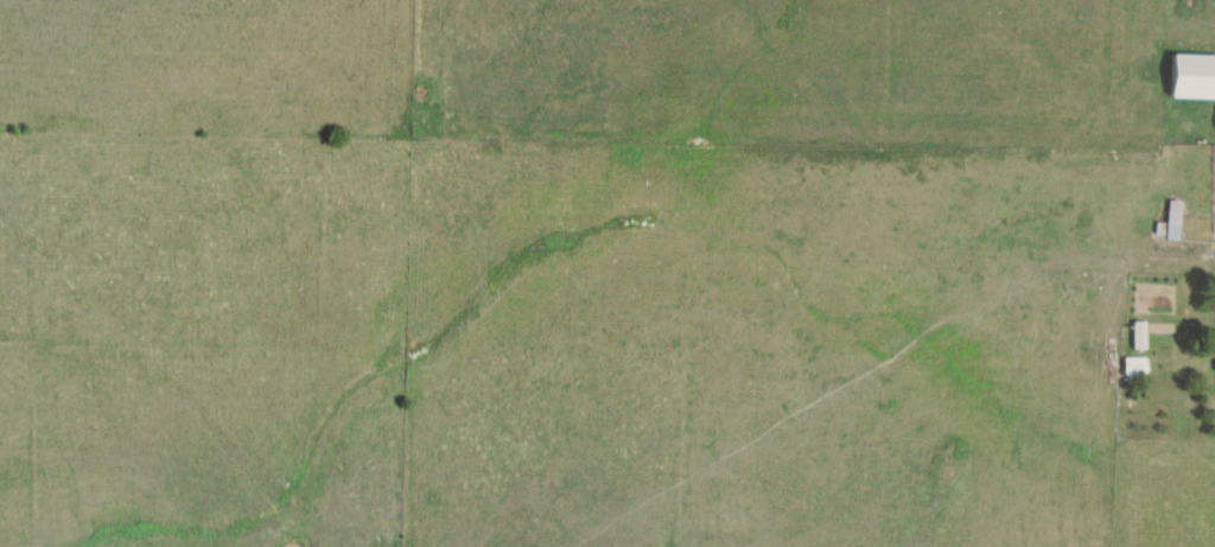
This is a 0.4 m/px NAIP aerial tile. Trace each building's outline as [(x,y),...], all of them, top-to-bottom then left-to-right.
[(1165,98),(1213,100),(1214,56),(1166,55),(1165,98)] [(1129,350),(1141,350),(1141,323),(1128,323),(1129,350)]
